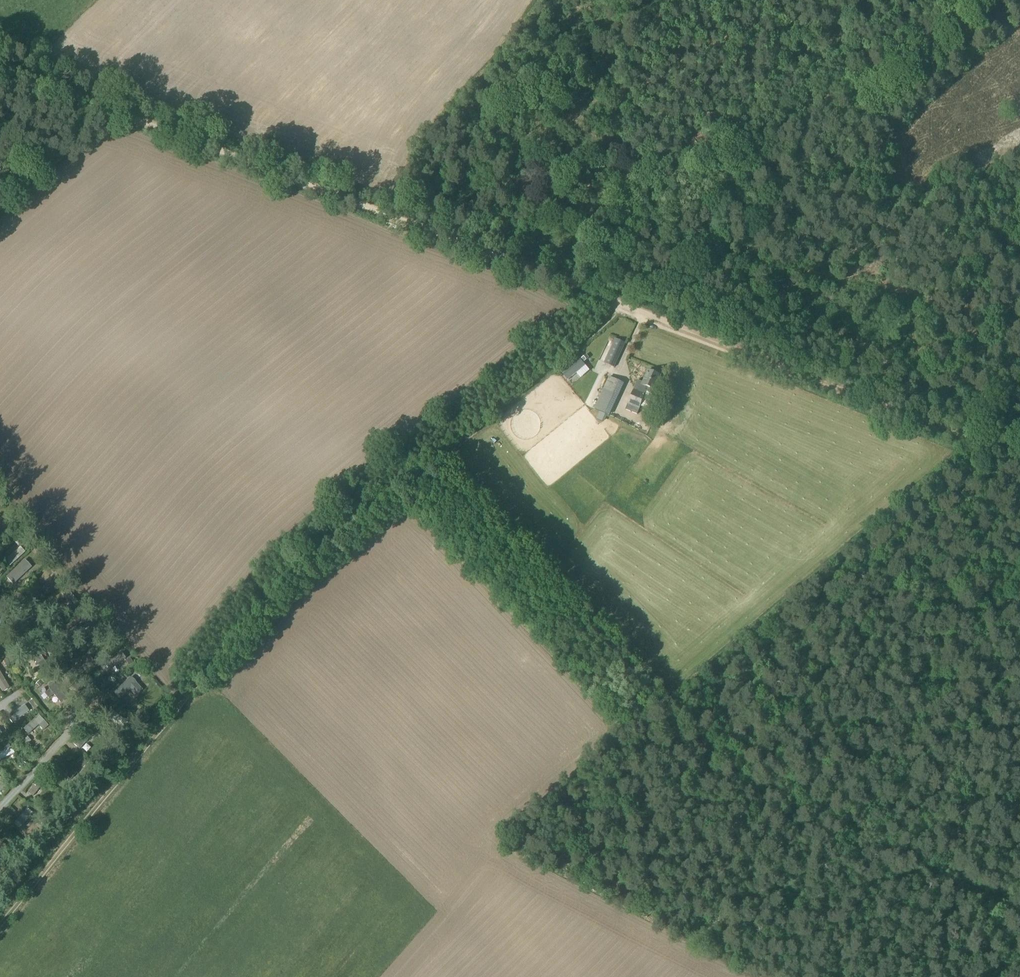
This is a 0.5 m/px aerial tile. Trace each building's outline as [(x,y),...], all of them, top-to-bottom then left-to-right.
[(12,169),(1,160),(0,161),(0,172),(6,176),(12,169)] [(614,368),(625,343),(615,339),(604,363),(614,368)] [(567,381),(585,365),(580,359),(562,374),(567,381)] [(652,394),(661,375),(648,370),(643,383),(637,380),(625,410),(637,415),(646,392),(652,394)] [(609,416),(624,383),(609,376),(594,409),(609,416)] [(616,411),(614,416),(624,419),(625,414),(616,411)] [(23,547),(8,560),(15,567),(29,554),(23,547)] [(18,585),(36,570),(28,560),(15,570),(18,574),(12,578),(18,585)] [(51,593),(62,587),(57,579),(47,585),(51,593)] [(122,651),(108,662),(114,670),(128,659),(122,651)] [(84,673),(96,663),(93,659),(81,669),(84,673)] [(140,709),(135,713),(139,718),(144,713),(140,709)] [(7,742),(2,745),(5,750),(10,748),(7,742)]
